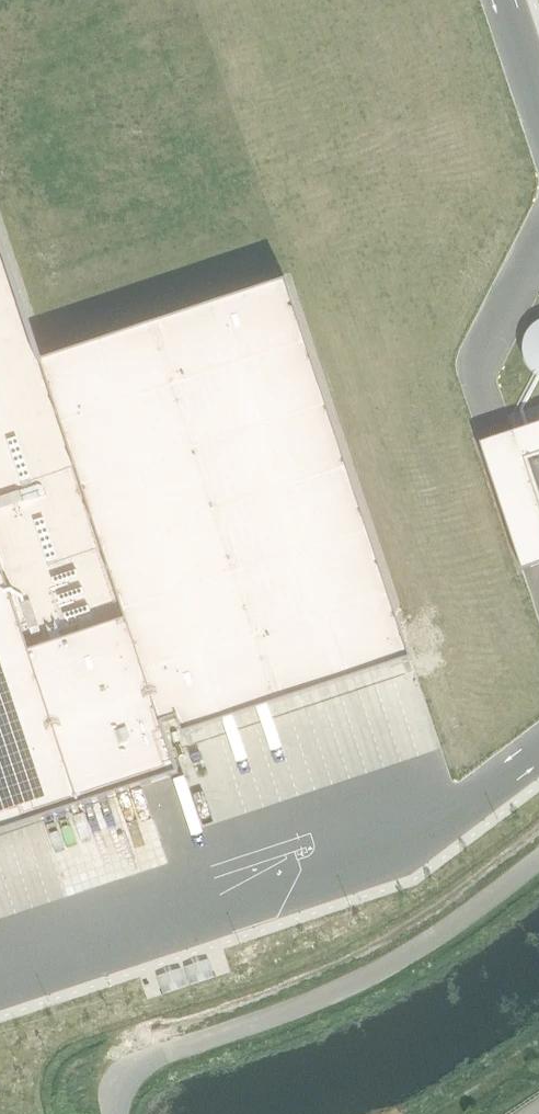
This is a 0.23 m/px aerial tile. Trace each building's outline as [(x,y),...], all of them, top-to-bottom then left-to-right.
[(142,787),(179,775),(162,724),(177,719),(183,736),(202,729),(392,667),(411,660),(411,659),(286,281),(43,362),(0,231),(0,834),(142,787)] [(522,349),(522,351),(523,352),(523,354),(523,355),(523,357),(524,358),(524,360),(525,361),(525,362),(526,364),(527,365),(528,366),(528,368),(529,369),(530,370),(531,371),(532,372),(534,373),(535,374),(536,375),(537,376),(538,376),(538,377),(538,322),(536,323),(535,324),(534,325),(533,326),(532,327),(531,328),(530,329),(529,330),(528,332),(527,333),(526,334),(526,335),(526,336),(525,336),(525,337),(525,338),(524,338),(524,339),(524,340),(523,342),(523,343),(523,345),(523,346),(522,348),(522,349)] [(480,443),(522,570),(538,565),(538,424),(480,443)]
